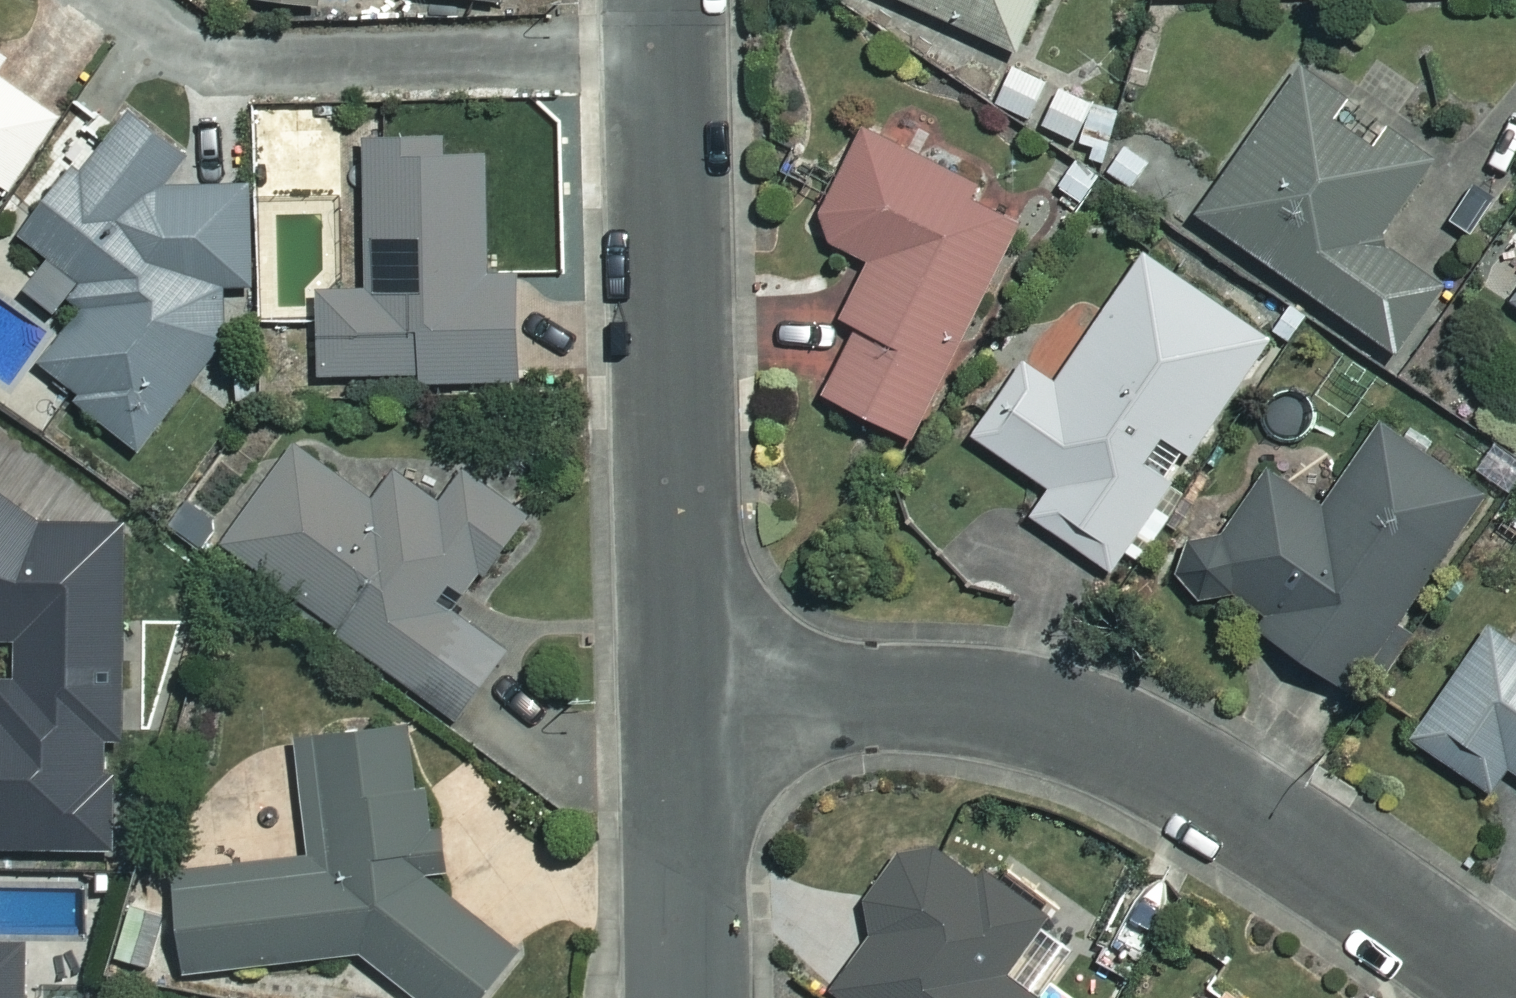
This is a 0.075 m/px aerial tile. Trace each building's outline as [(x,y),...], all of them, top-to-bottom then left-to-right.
[(269,4),(328,8),(328,0),(269,0),(269,4)] [(1029,54),(1052,0),(905,0),(1029,54)] [(18,194),(69,123),(3,76),(14,60),(0,50),(0,181),(18,194)] [(1408,358),(1454,291),(1390,247),(1451,158),(1315,64),(1208,219),(1408,358)] [(1128,117),(1068,92),(1052,132),(1112,157),(1128,117)] [(196,158),(138,111),(34,240),(95,290),(35,363),(147,454),(219,366),(240,299),(261,272),(260,193),(195,192),(179,179),(196,158)] [(1041,220),(878,130),(821,233),(882,266),(852,322),(870,332),(835,396),(918,442),(1041,220)] [(493,146),(377,147),(378,296),(330,296),(331,379),(532,383),(531,278),(495,278),(493,146)] [(1096,345),(1029,298),(982,365),(1018,390),(984,439),(1062,493),(1042,521),(1116,573),(1278,343),(1157,257),(1096,345)] [(1235,593),(1243,601),(1233,622),(1243,643),(1261,649),(1282,639),(1358,694),(1495,503),(1393,430),(1332,514),(1279,475),(1228,545),(1208,541),(1190,550),(1182,575),(1191,594),(1210,602),(1235,593)] [(382,507),(306,449),(232,547),(467,725),(517,660),(462,619),(538,517),(477,471),(448,509),(405,476),(382,507)] [(20,634),(20,672),(0,672),(0,846),(121,847),(121,769),(108,769),(108,726),(121,726),(122,514),(38,514),(0,487),(0,634),(20,634)] [(1498,632),(1423,743),(1501,796),(1515,773),(1515,644),(1498,632)] [(442,889),(427,732),(307,746),(321,862),(186,878),(198,978),(371,957),(424,997),(494,997),(527,955),(442,889)] [(833,992),(843,997),(1107,997),(1120,978),(918,838),(858,925),(872,935),(833,992)] [(1182,909),(1151,892),(1124,941),(1155,958),(1182,909)] [(171,918),(136,912),(126,963),(161,970),(171,918)] [(35,949),(0,948),(0,997),(34,997),(35,949)]
